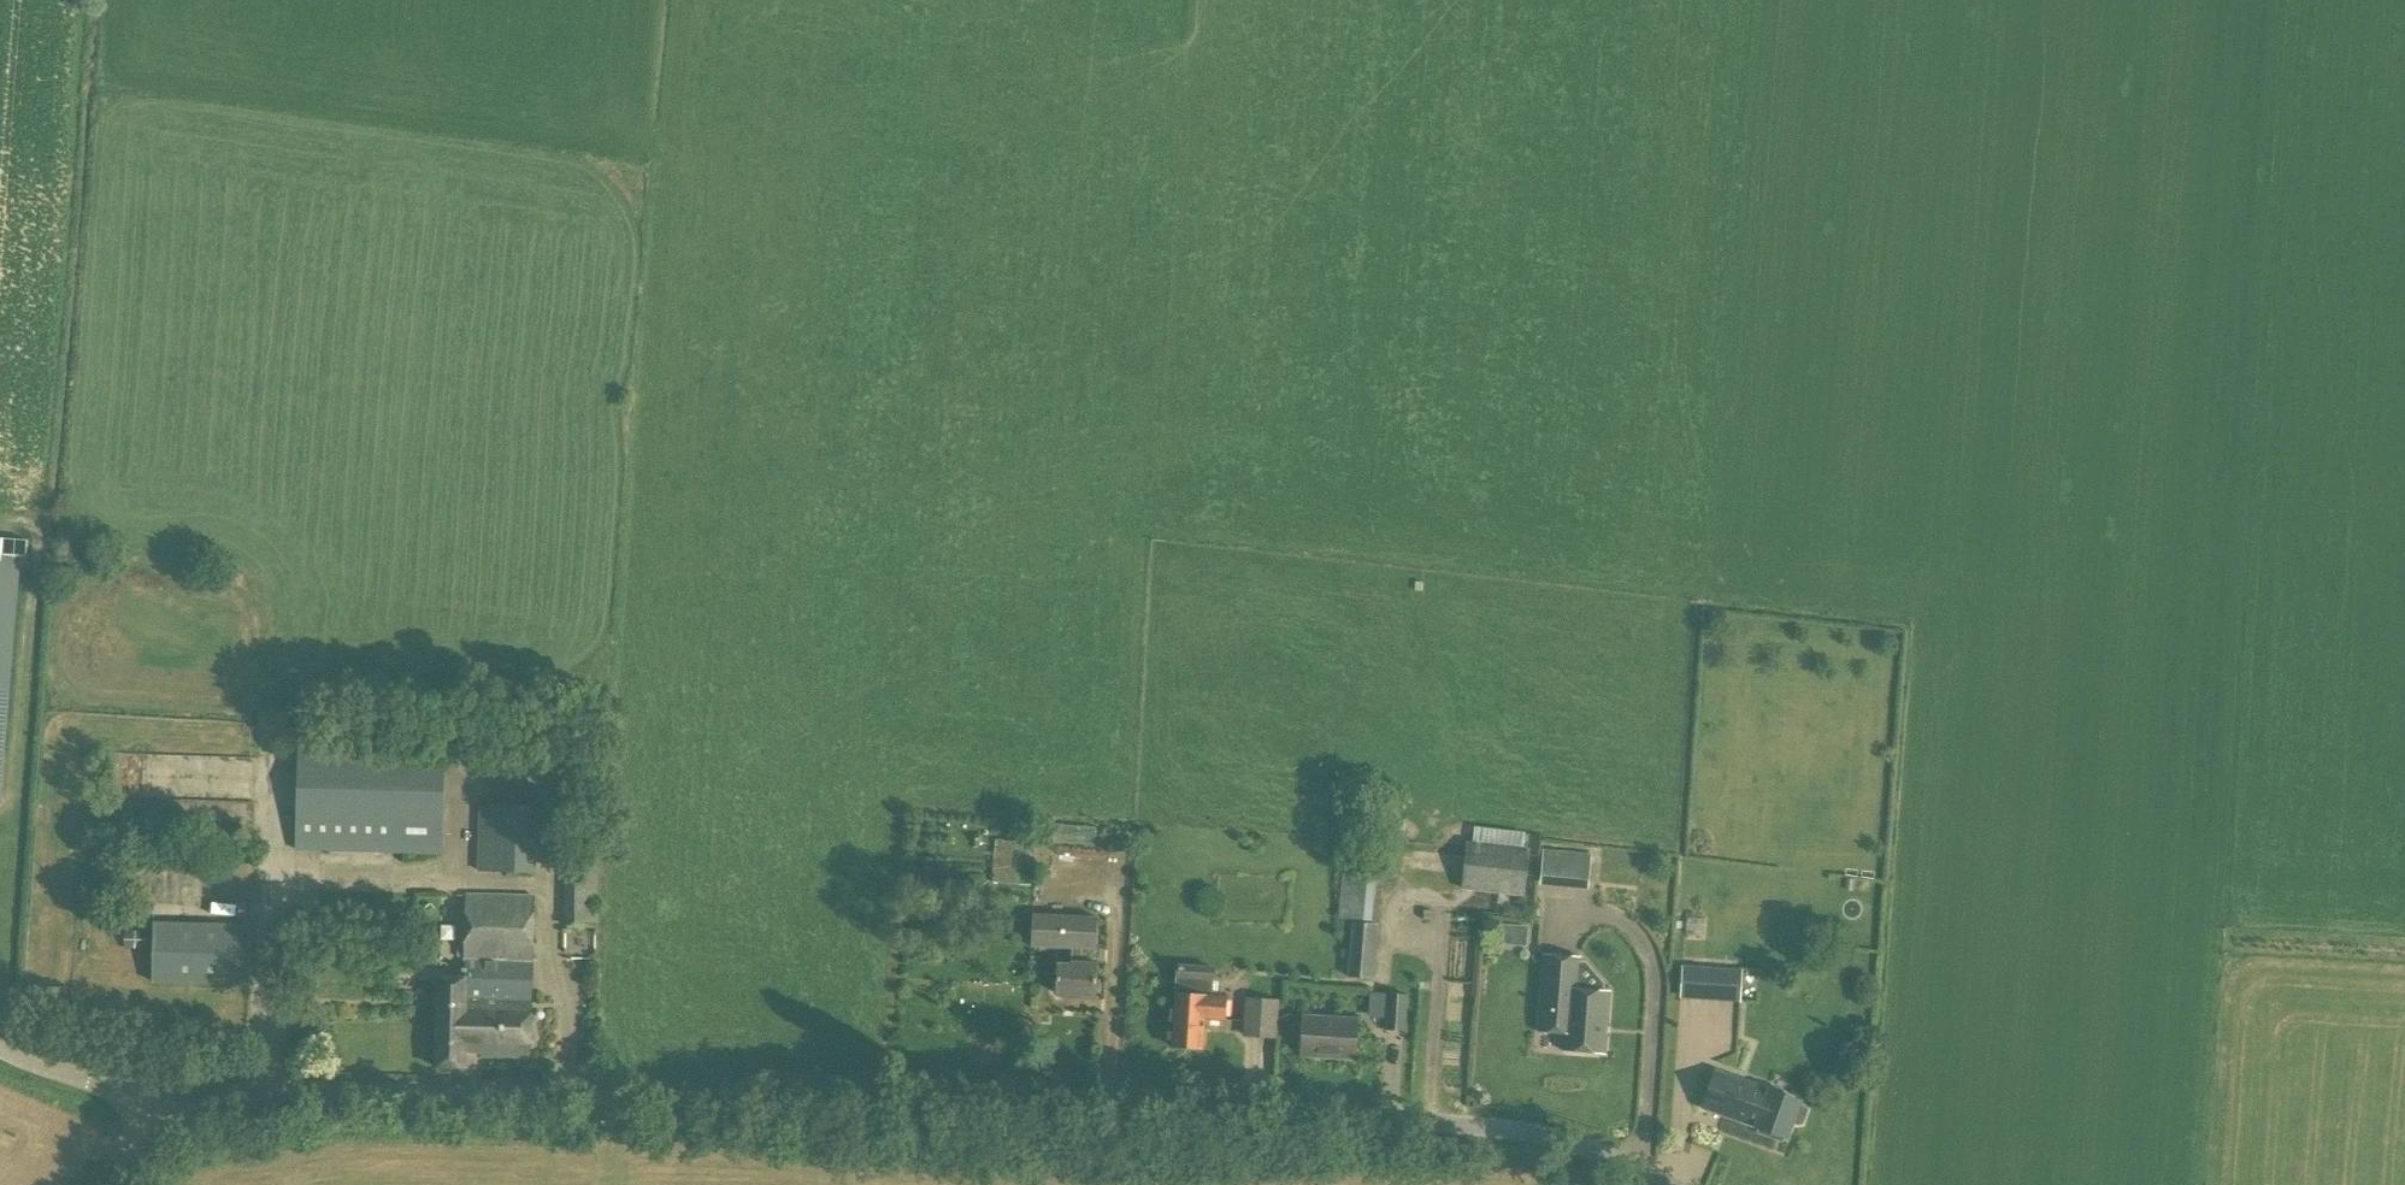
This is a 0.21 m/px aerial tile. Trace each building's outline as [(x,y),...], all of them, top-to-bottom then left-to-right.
[(0,561),(0,711),(12,562),(0,561)] [(442,854),(446,732),(299,728),(295,850),(442,854)] [(536,873),(538,805),(479,803),(478,872),(536,873)] [(997,839),(996,882),(1018,883),(1019,840),(997,839)] [(1524,896),(1530,848),(1467,841),(1461,889),(1524,896)] [(1555,885),(1558,852),(1544,851),(1541,884),(1555,885)] [(596,923),(596,852),(565,852),(565,923),(596,923)] [(1377,919),(1377,856),(1343,855),(1342,918),(1377,919)] [(533,960),(534,896),(465,895),(463,957),(465,957),(464,975),(439,976),(437,1067),(466,1068),(466,1049),(479,1049),(479,1056),(530,1057),(530,1034),(532,960),(533,960)] [(1097,950),(1099,917),(1033,913),(1031,947),(1071,949),(1070,964),(1059,964),(1057,993),(1096,995),(1098,964),(1091,963),(1092,950),(1097,950)] [(249,986),(250,924),(154,921),(153,984),(249,986)] [(1374,978),(1379,925),(1352,922),(1347,976),(1374,978)] [(1528,944),(1529,924),(1502,923),(1502,944),(1528,944)] [(1605,1054),(1610,991),(1577,989),(1580,957),(1545,954),(1539,1032),(1564,1034),(1563,1051),(1605,1054)] [(1683,965),(1682,999),(1741,1001),(1742,967),(1683,965)] [(1226,1021),(1228,998),(1211,996),(1213,969),(1179,966),(1173,1046),(1202,1049),(1205,1019),(1226,1021)] [(1405,1031),(1407,994),(1370,992),(1369,1017),(1386,1018),(1386,1030),(1405,1031)] [(1276,1039),(1279,1000),(1246,997),(1243,1036),(1276,1039)] [(1355,1058),(1357,1020),(1304,1016),(1302,1055),(1355,1058)] [(1768,1090),(1716,1072),(1703,1107),(1755,1125),(1754,1126),(1758,1127),(1759,1131),(1767,1134),(1771,1132),(1787,1139),(1793,1123),(1797,1124),(1802,1123),(1807,1110),(1804,1105),(1800,1104),(1801,1102),(1769,1089),(1768,1090)]
